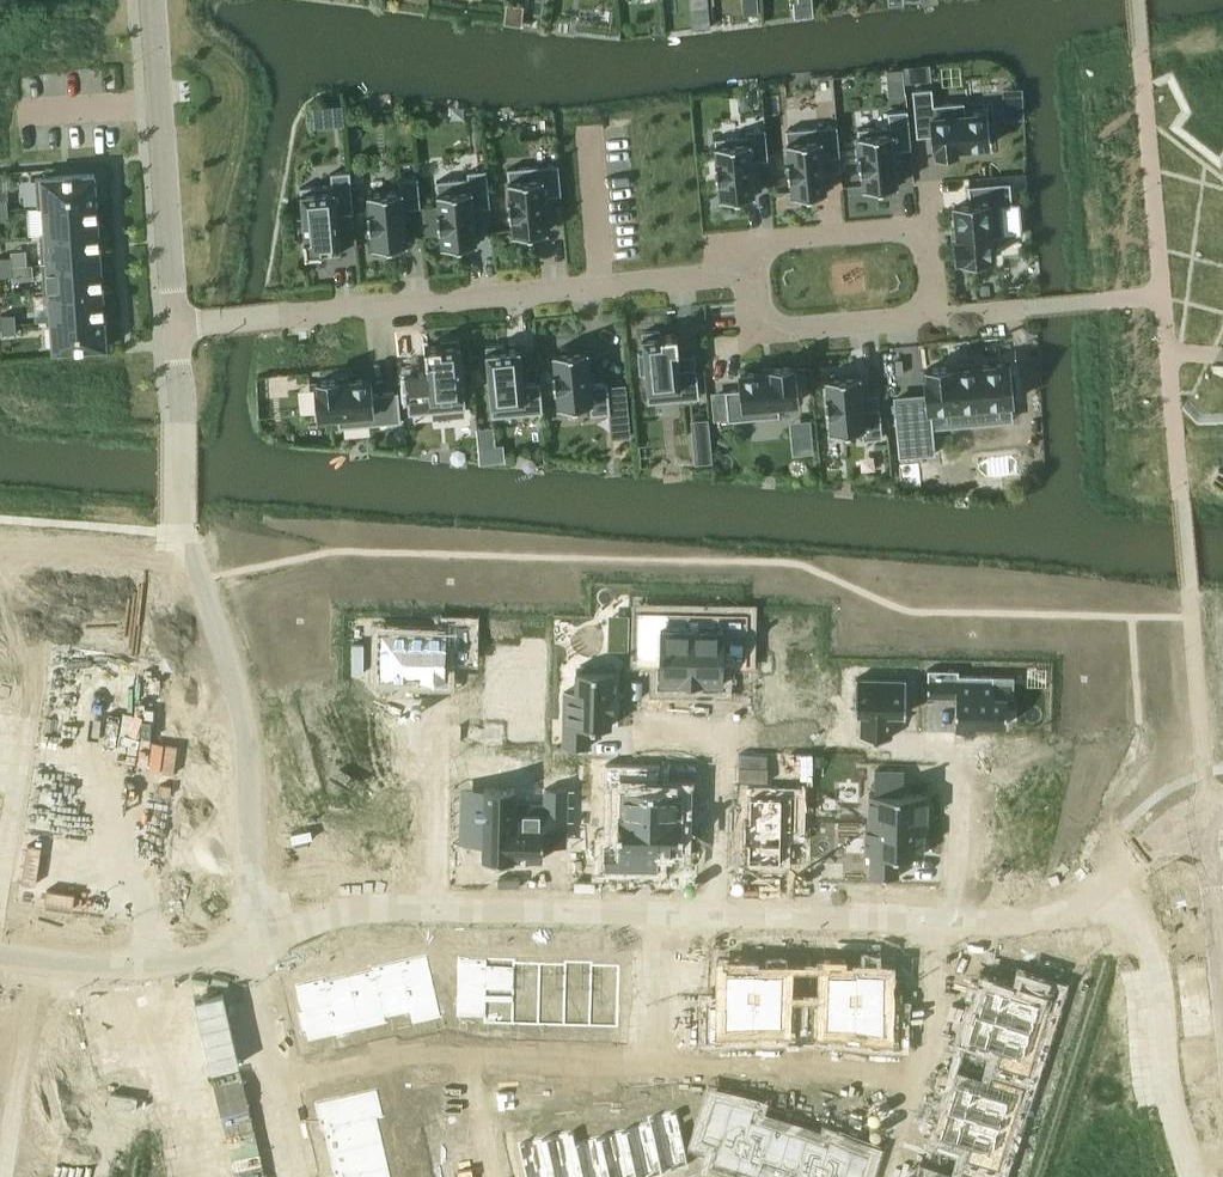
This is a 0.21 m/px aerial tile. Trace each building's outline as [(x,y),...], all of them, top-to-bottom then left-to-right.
[(764,10),(763,0),(750,0),(751,12),(764,10)] [(932,88),(913,89),(917,136),(933,135),(934,150),(937,150),(937,152),(957,150),(957,149),(989,146),(986,112),(965,113),(964,102),(933,105),(932,88)] [(860,152),(858,152),(860,171),(862,170),(864,188),(869,187),(870,192),(895,190),(894,185),(898,185),(895,150),(911,148),(908,109),(889,111),(889,125),(858,128),(860,152)] [(815,127),(786,130),(788,148),(789,159),(787,159),(789,178),(791,177),(791,178),(792,195),(795,195),(798,194),(799,199),(821,197),(821,192),(827,192),(825,175),(823,157),(840,155),(837,125),(827,126),(815,127)] [(719,138),(715,139),(716,146),(717,162),(715,162),(717,181),(719,180),(719,186),(721,198),(727,197),(727,202),(749,200),(749,195),(755,195),(752,160),(768,158),(765,128),(746,130),(747,136),(745,136),(719,138)] [(545,196),(561,194),(559,164),(508,169),(510,197),(509,198),(510,217),(512,216),(514,234),(521,233),(522,238),(541,236),(540,231),(548,231),(545,196)] [(490,206),(487,170),(468,172),(468,178),(437,181),(440,210),(438,210),(439,229),(441,228),(443,246),(449,245),(449,250),(472,248),(471,243),(477,243),(474,208),(490,206)] [(341,249),(338,214),(354,213),(350,171),(331,173),(332,184),(301,187),(303,217),(298,217),(299,235),(305,234),(305,237),(306,253),(322,251),(323,251),(323,256),(341,254),(340,249),(341,249)] [(95,173),(36,177),(38,207),(97,203),(95,173)] [(421,207),(418,177),(399,179),(400,190),(368,193),(370,210),(368,210),(370,229),(372,229),(373,247),(381,246),(381,251),(400,249),(400,244),(408,243),(404,209),(421,207)] [(971,206),(955,207),(958,238),(956,238),(957,259),(959,259),(960,260),(965,260),(965,265),(988,263),(987,258),(994,257),(992,236),(1003,235),(1000,204),(1011,203),(1010,182),(969,186),(971,206)] [(0,200),(0,210),(9,209),(8,199),(0,200)] [(99,232),(97,203),(38,207),(38,208),(44,208),(46,234),(40,234),(40,236),(99,232)] [(0,210),(0,219),(9,218),(9,209),(0,210)] [(101,260),(99,232),(40,236),(42,264),(101,260)] [(13,266),(12,257),(0,257),(0,267),(13,266)] [(103,289),(101,260),(42,264),(44,293),(103,289)] [(13,266),(0,267),(0,277),(13,276),(13,266)] [(105,317),(103,289),(44,293),(44,294),(50,294),(52,321),(105,317)] [(1,315),(2,325),(17,324),(16,314),(1,315)] [(107,347),(105,317),(52,321),(54,351),(107,347)] [(17,333),(17,324),(2,325),(3,334),(17,333)] [(644,353),(638,353),(640,374),(646,373),(649,402),(699,397),(697,367),(681,369),(677,333),(661,335),(661,336),(660,331),(643,332),(643,337),(644,353)] [(409,414),(466,409),(460,344),(459,344),(459,338),(442,340),(442,345),(425,346),(427,362),(428,370),(406,372),(409,414)] [(487,351),(486,351),(492,416),(543,412),(540,382),(524,383),(521,348),(505,350),(504,345),(486,346),(487,351)] [(591,384),(588,349),(581,350),(580,345),(561,347),(561,352),(554,352),(555,370),(553,370),(555,389),(557,388),(559,406),(590,403),(591,414),(610,413),(608,383),(591,384)] [(909,398),(894,399),(896,422),(899,457),(935,453),(931,410),(957,408),(958,420),(986,417),(985,405),(1012,403),(1011,394),(1017,393),(1015,372),(1009,372),(1008,363),(979,366),(953,368),(953,366),(927,368),(927,370),(925,371),(928,396),(909,398)] [(742,389),(726,390),(728,420),(780,416),(779,404),(797,403),(794,368),(793,368),(792,367),(772,368),(772,370),(741,373),(742,389)] [(828,395),(826,395),(827,413),(829,413),(831,436),(863,434),(863,439),(881,438),(883,438),(880,407),(863,409),(860,374),(855,374),(854,370),(831,372),(832,377),(826,377),(828,395)] [(372,394),(370,378),(339,381),(339,379),(318,381),(318,383),(317,383),(320,417),(338,415),(339,427),(401,421),(399,391),(372,394)] [(638,611),(637,657),(660,658),(659,680),(662,680),(662,688),(676,688),(677,681),(679,681),(679,682),(691,682),(693,613),(638,611)] [(693,613),(691,682),(704,682),(704,681),(706,681),(706,688),(720,689),(720,682),(723,682),(724,659),(747,660),(748,614),(693,613)] [(613,618),(612,646),(628,647),(629,618),(613,618)] [(382,637),(379,682),(446,687),(448,660),(469,661),(471,628),(445,626),(444,641),(382,637)] [(496,651),(493,719),(531,720),(534,651),(496,651)] [(768,671),(767,721),(794,722),(794,734),(817,734),(818,701),(806,701),(806,667),(794,667),(794,655),(770,654),(770,666),(768,666),(768,671)] [(563,691),(563,746),(588,746),(589,726),(611,726),(611,710),(614,710),(614,670),(612,670),(612,665),(580,664),(580,669),(576,669),(576,691),(563,691)] [(956,696),(955,728),(975,728),(975,724),(1005,725),(1006,696),(993,696),(993,676),(958,675),(958,670),(928,669),(927,695),(956,696)] [(861,712),(860,736),(891,737),(892,713),(905,713),(906,679),(856,678),(855,712),(861,712)] [(328,693),(301,701),(308,726),(306,727),(320,777),(371,761),(363,736),(386,729),(376,693),(359,698),(357,693),(330,701),(328,693)] [(77,706),(75,722),(87,724),(83,753),(141,761),(145,732),(108,726),(111,711),(77,706)] [(606,763),(606,787),(614,787),(614,817),(683,818),(683,817),(682,817),(682,814),(683,788),(660,788),(661,765),(606,763)] [(869,793),(868,822),(924,823),(926,823),(927,794),(904,793),(904,770),(874,770),(874,793),(869,793)] [(461,800),(461,829),(484,830),(483,860),(513,860),(515,788),(485,787),(484,800),(461,800)] [(515,788),(513,860),(514,860),(514,858),(543,859),(543,835),(567,836),(568,789),(545,788),(545,806),(515,806),(516,788),(515,788)] [(744,821),(744,839),(749,839),(748,860),(783,860),(783,831),(796,831),(797,793),(750,792),(749,821),(744,821)] [(604,846),(604,869),(658,871),(659,848),(683,848),(683,818),(614,817),(613,835),(613,847),(604,846)] [(924,823),(868,822),(865,822),(864,852),(870,852),(870,876),(899,876),(899,853),(923,854),(924,823)] [(2,903),(9,854),(0,852),(0,903),(2,903)] [(428,955),(400,961),(415,1025),(443,1018),(428,955)] [(459,959),(457,1018),(485,1018),(484,1024),(486,1025),(487,960),(459,959)] [(487,960),(486,1025),(513,1025),(514,960),(487,960)] [(514,960),(513,1025),(539,1026),(540,964),(516,963),(516,960),(514,960)] [(400,961),(374,967),(387,1025),(388,1024),(387,1019),(411,1013),(414,1025),(415,1025),(400,961)] [(540,964),(539,1026),(565,1026),(566,961),(565,961),(565,964),(540,964)] [(566,961),(565,1026),(590,1027),(592,962),(566,961)] [(592,962),(590,1027),(619,1028),(620,966),(593,965),(593,962),(592,962)] [(373,971),(349,976),(362,1030),(387,1025),(374,967),(372,968),(373,971)] [(994,968),(990,979),(1007,985),(1011,974),(994,968)] [(710,1006),(710,1040),(753,1041),(755,970),(741,969),(727,969),(726,1006),(710,1006)] [(755,970),(753,1041),(755,1041),(755,1034),(781,1035),(781,1041),(797,1042),(798,1008),(783,1008),(784,973),(756,973),(756,970),(755,970)] [(812,1008),(812,1042),(855,1043),(857,972),(856,972),(856,975),(843,975),(829,974),(828,1009),(812,1008)] [(857,972),(855,1043),(899,1044),(900,1011),(885,1010),(886,973),(857,972)] [(325,979),(323,979),(336,1036),(362,1030),(349,976),(325,981),(325,979)] [(323,979),(296,985),(302,1012),(297,1013),(302,1033),(306,1032),(309,1043),(336,1036),(323,979)] [(975,1011),(975,1012),(1042,1034),(1055,995),(1056,991),(1024,980),(1020,994),(1020,995),(1002,989),(987,985),(978,1012),(975,1011)] [(201,1057),(219,1053),(208,1004),(190,1008),(201,1057)] [(968,1034),(966,1040),(1002,1051),(998,1064),(997,1066),(1022,1074),(1029,1076),(1030,1074),(1034,1061),(1042,1034),(975,1012),(968,1034)] [(63,1041),(59,1071),(96,1076),(100,1049),(141,1055),(146,1024),(128,1021),(128,1018),(111,1016),(110,1019),(90,1016),(86,1045),(63,1041)] [(444,1057),(443,1071),(453,1072),(453,1057),(444,1057)] [(475,1058),(475,1072),(484,1072),(485,1058),(475,1058)] [(485,1058),(484,1072),(494,1073),(494,1058),(485,1058)] [(528,1059),(528,1073),(538,1074),(538,1059),(528,1059)] [(538,1059),(538,1074),(547,1074),(547,1059),(538,1059)] [(405,1060),(395,1062),(398,1076),(408,1074),(405,1060)] [(580,1060),(580,1075),(589,1075),(589,1060),(580,1060)] [(589,1060),(589,1075),(599,1075),(599,1061),(589,1060)] [(395,1062),(386,1064),(389,1078),(398,1076),(395,1062)] [(354,1071),(345,1073),(348,1087),(357,1085),(354,1071)] [(345,1073),(336,1075),(339,1089),(348,1087),(345,1073)] [(205,1081),(208,1092),(235,1086),(232,1074),(205,1081)] [(956,1081),(948,1108),(1012,1129),(1020,1105),(1023,1095),(1025,1087),(1026,1087),(994,1077),(989,1091),(956,1081)] [(528,1082),(527,1096),(537,1097),(537,1082),(528,1082)] [(537,1082),(537,1097),(546,1097),(547,1082),(537,1082)] [(583,1083),(582,1098),(592,1098),(592,1084),(583,1083)] [(592,1084),(592,1098),(601,1098),(602,1084),(592,1084)] [(619,1084),(618,1099),(628,1099),(628,1084),(619,1084)] [(687,1086),(687,1100),(696,1100),(697,1086),(687,1086)] [(697,1086),(696,1100),(706,1101),(706,1086),(697,1086)] [(791,1088),(791,1103),(801,1103),(801,1089),(791,1088)] [(378,1089),(315,1104),(321,1132),(385,1117),(378,1089)] [(834,1089),(834,1104),(843,1104),(843,1090),(834,1089)] [(843,1090),(843,1104),(852,1104),(853,1090),(843,1090)] [(110,1093),(108,1107),(136,1111),(138,1098),(110,1093)] [(211,1103),(213,1115),(240,1108),(237,1097),(211,1103)] [(711,1114),(701,1144),(718,1149),(712,1166),(735,1174),(755,1112),(727,1103),(715,1099),(711,1114)] [(417,1100),(403,1103),(405,1112),(420,1109),(417,1100)] [(943,1110),(936,1130),(940,1131),(939,1135),(972,1146),(967,1160),(999,1170),(1004,1154),(1012,1129),(948,1108),(947,1111),(943,1110)] [(735,1174),(737,1174),(738,1171),(755,1176),(760,1176),(764,1164),(780,1169),(790,1135),(753,1124),(756,1112),(755,1112),(735,1174)] [(678,1113),(650,1120),(663,1176),(664,1176),(663,1174),(690,1168),(678,1113)] [(31,1150),(31,1151),(88,1159),(93,1126),(37,1117),(32,1150),(31,1150)] [(385,1117),(321,1132),(322,1133),(324,1132),(330,1156),(384,1144),(379,1120),(385,1118),(385,1117)] [(626,1131),(636,1176),(662,1176),(663,1176),(650,1120),(649,1120),(650,1125),(626,1131)] [(423,1125),(409,1128),(411,1137),(425,1134),(423,1125)] [(573,1131),(583,1176),(610,1176),(601,1137),(577,1142),(574,1130),(573,1131)] [(546,1137),(555,1176),(583,1176),(573,1131),(546,1137)] [(601,1137),(610,1176),(636,1176),(626,1131),(601,1137)] [(425,1134),(411,1137),(414,1147),(427,1143),(425,1134)] [(780,1169),(795,1174),(794,1176),(820,1176),(831,1142),(830,1142),(828,1147),(790,1135),(780,1169)] [(518,1143),(526,1176),(555,1176),(546,1137),(518,1143)] [(820,1176),(864,1176),(871,1155),(831,1142),(820,1176)] [(330,1156),(335,1176),(354,1176),(390,1169),(384,1144),(330,1156)] [(28,1176),(86,1176),(88,1159),(31,1151),(28,1169),(29,1169),(28,1176)] [(354,1176),(392,1176),(391,1172),(390,1169),(354,1176)]
